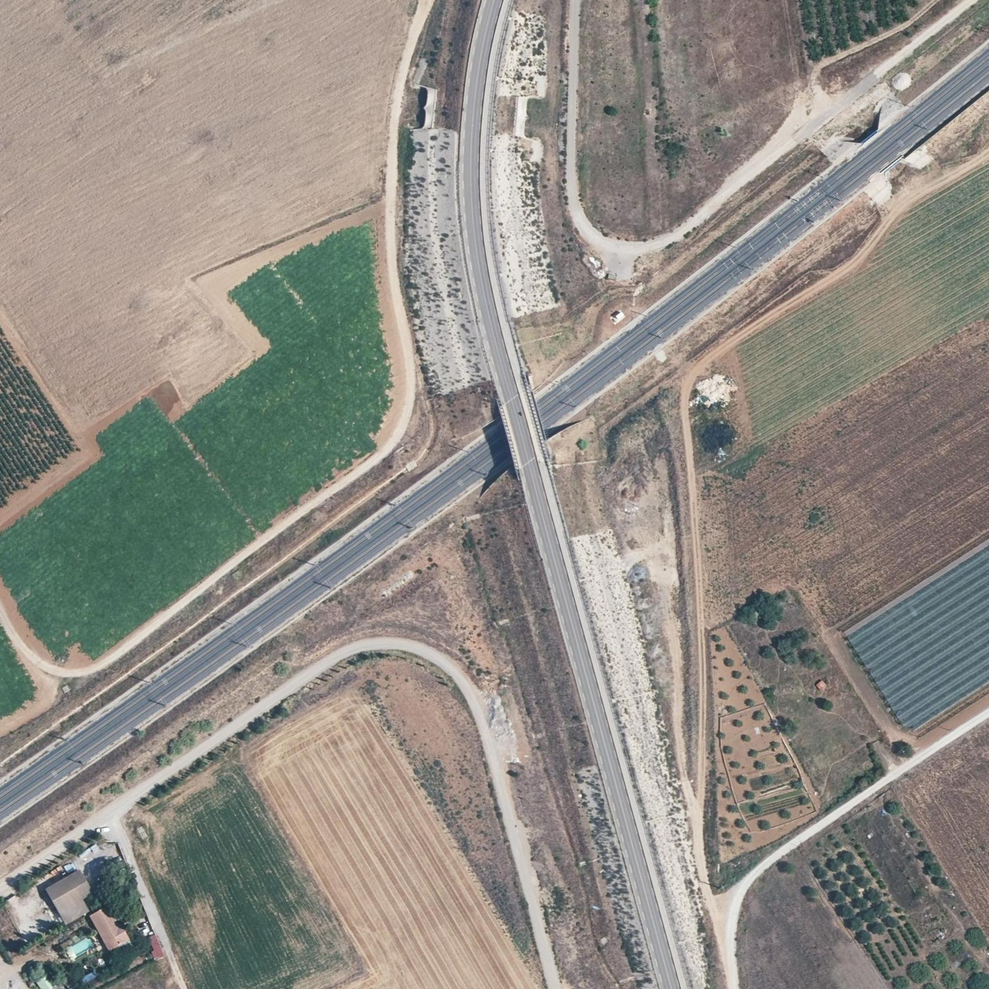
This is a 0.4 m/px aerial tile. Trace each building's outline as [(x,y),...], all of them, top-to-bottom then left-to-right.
[(751,610),(755,618),(765,612),(761,605),(751,610)] [(553,862),(560,871),(570,864),(564,855),(553,862)] [(93,893),(80,871),(46,890),(66,925),(89,911),(82,899),(93,893)] [(108,950),(130,938),(124,927),(119,930),(117,925),(107,908),(90,917),(108,950)] [(148,937),(155,959),(163,956),(156,935),(148,937)] [(41,988),(57,988),(47,974),(36,981),(41,988)]
